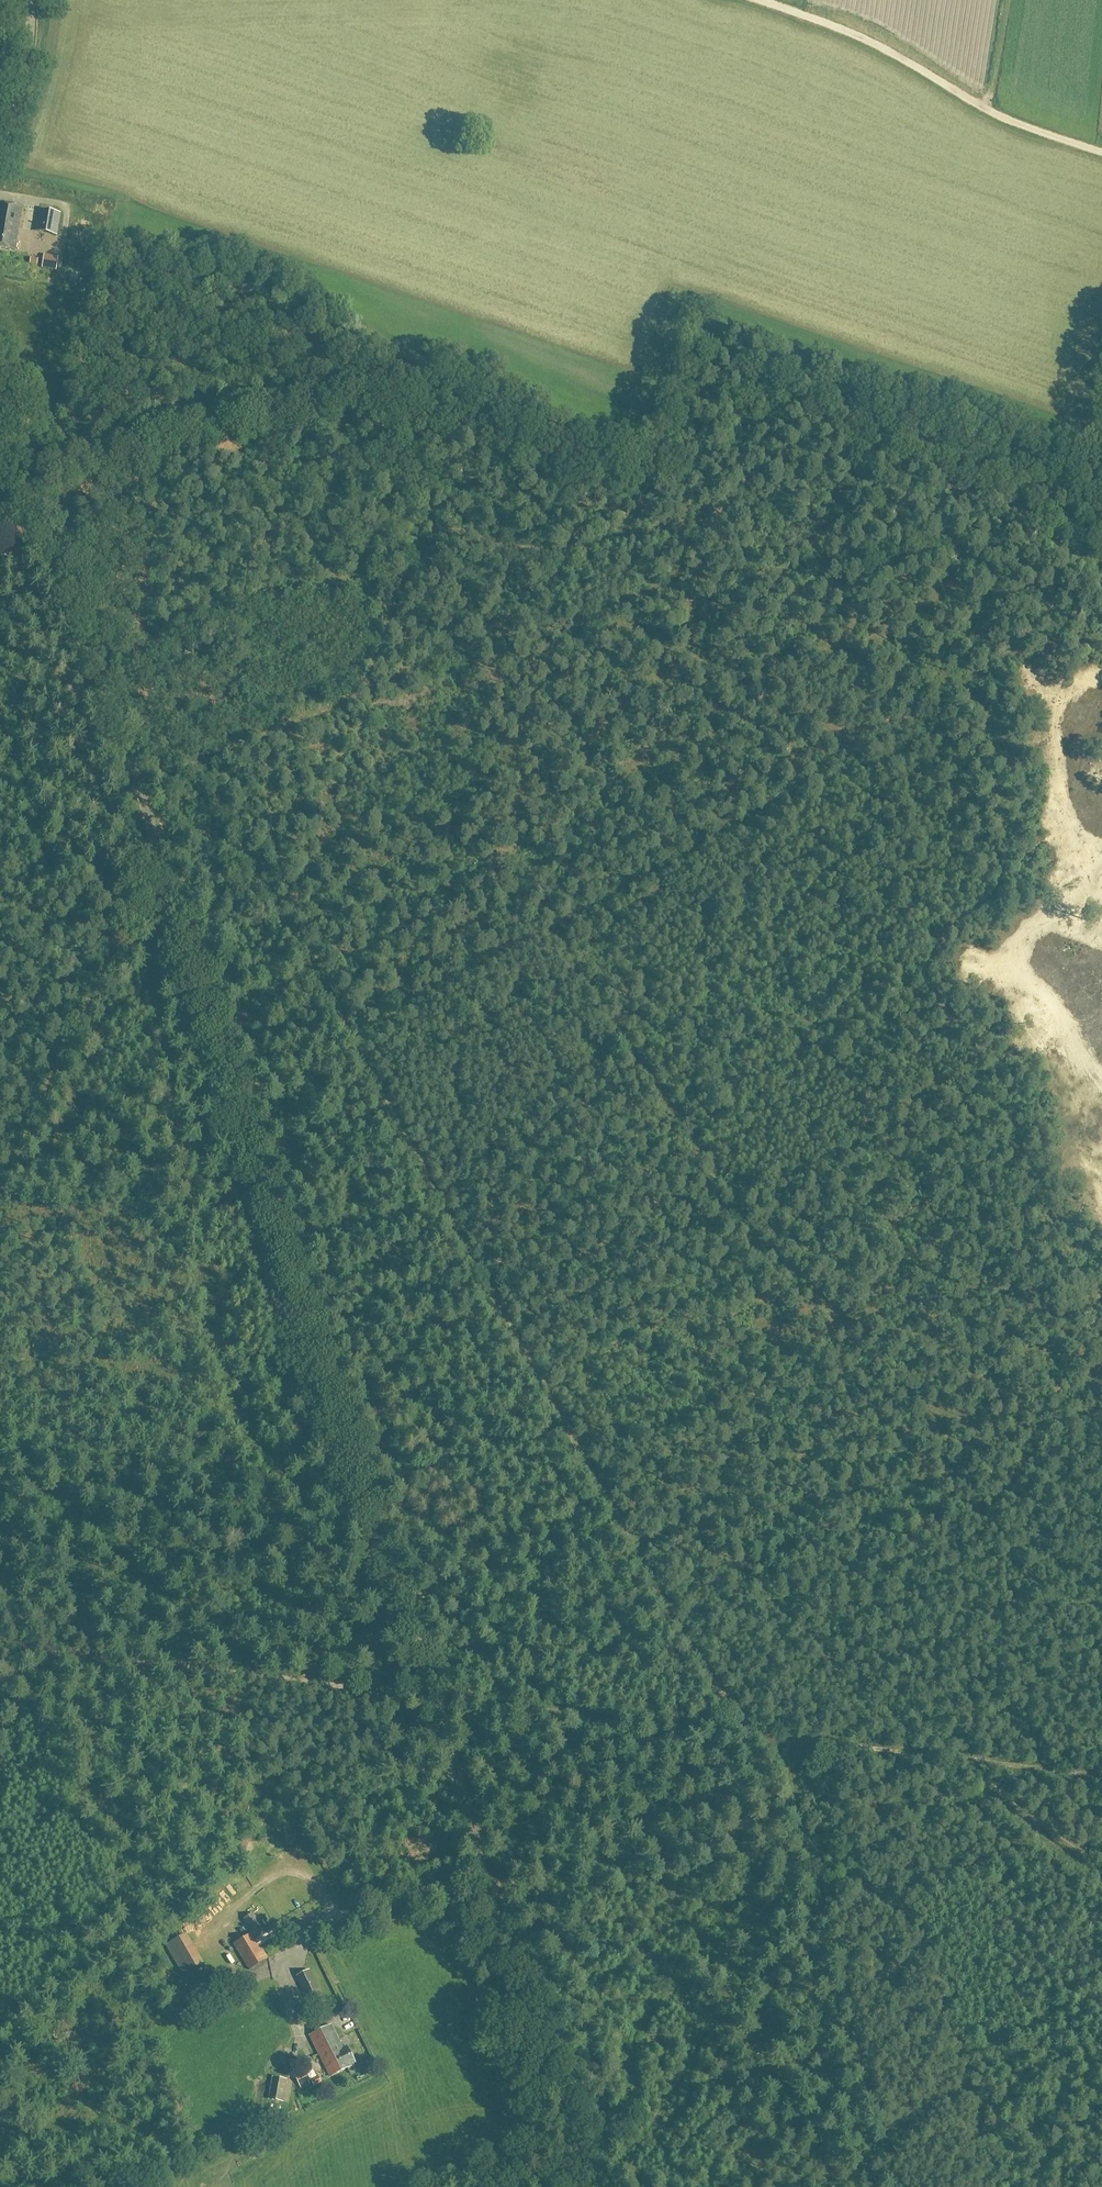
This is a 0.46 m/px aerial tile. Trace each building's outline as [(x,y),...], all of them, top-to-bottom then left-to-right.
[(16,250),(23,207),(0,203),(0,248),(16,250)] [(57,234),(61,213),(39,210),(35,230),(57,234)] [(48,278),(64,277),(64,265),(48,266),(48,278)] [(456,1906),(451,1908),(454,1916),(459,1914),(456,1906)] [(233,1944),(249,1972),(270,1958),(261,1945),(282,1932),(275,1923),(264,1928),(253,1912),(243,1919),(251,1933),(233,1944)] [(309,1970),(297,1976),(313,2008),(325,2002),(309,1970)] [(343,2048),(331,2025),(310,2035),(331,2076),(351,2066),(351,2065),(355,2063),(347,2046),(343,2048)] [(322,2082),(318,2075),(311,2078),(306,2070),(295,2075),(300,2086),(311,2082),(314,2086),(322,2082)] [(287,2079),(272,2076),(268,2099),(284,2102),(287,2079)]
